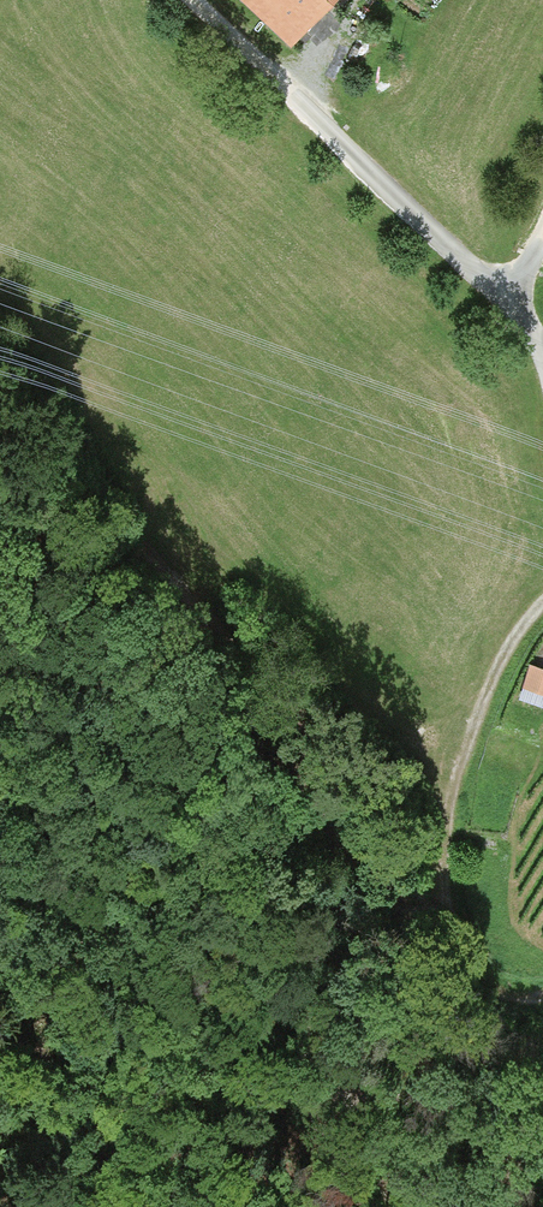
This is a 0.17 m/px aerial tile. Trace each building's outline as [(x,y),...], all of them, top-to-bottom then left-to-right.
[(292,51),(339,0),(237,0),(292,51)] [(527,668),(518,691),(542,700),(542,674),(527,668)]
